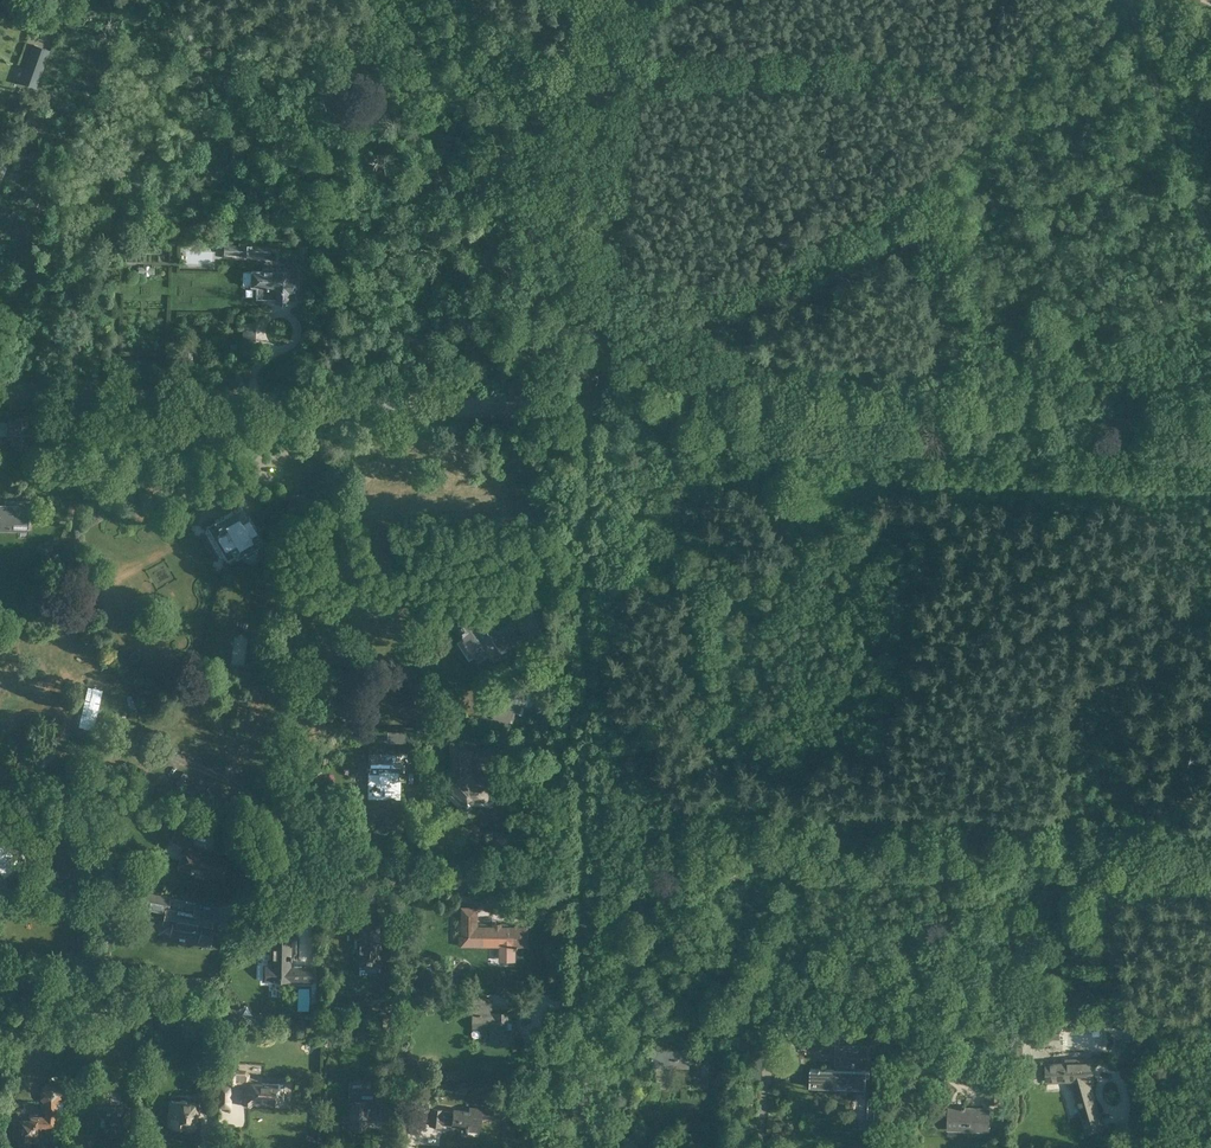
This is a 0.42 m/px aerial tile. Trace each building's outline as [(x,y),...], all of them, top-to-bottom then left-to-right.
[(252,256),(252,245),(240,245),(240,256),(252,256)] [(290,279),(288,278),(288,271),(251,270),(251,286),(258,286),(259,300),(287,301),(287,290),(290,290),(290,279)] [(15,437),(15,445),(27,446),(28,437),(30,437),(30,426),(30,425),(28,425),(28,417),(16,416),(16,419),(9,419),(9,425),(6,425),(6,422),(0,421),(0,434),(6,434),(6,429),(8,429),(8,437),(15,437)] [(29,514),(34,514),(35,500),(14,499),(14,504),(0,504),(0,528),(29,528),(29,514)] [(226,513),(215,519),(221,531),(217,533),(217,534),(224,546),(226,547),(229,544),(236,556),(243,552),(245,557),(246,556),(247,558),(249,559),(250,559),(252,559),(254,559),(255,559),(256,558),(257,556),(258,555),(258,553),(258,551),(257,550),(258,549),(255,544),(262,540),(255,529),(257,529),(249,516),(242,504),(240,505),(230,510),(231,512),(227,515),(226,513)] [(493,664),(501,658),(499,655),(520,642),(508,623),(495,632),(493,628),(489,627),(486,629),(483,623),(478,622),(475,623),(469,613),(454,622),(460,631),(462,630),(466,636),(458,641),(470,659),(476,656),(479,661),(488,655),(493,664)] [(501,684),(498,697),(517,702),(524,703),(527,691),(520,689),(501,684)] [(404,744),(405,731),(388,731),(388,744),(404,744)] [(449,769),(449,778),(452,781),(452,785),(452,793),(456,798),(461,803),(492,803),(493,777),(474,776),(470,773),(470,745),(452,745),(452,766),(449,769)] [(399,797),(399,783),(396,783),(396,780),(399,780),(400,754),(370,754),(369,776),(373,776),(373,787),(369,787),(369,796),(399,797)] [(189,829),(191,821),(182,819),(180,826),(189,829)] [(205,872),(222,877),(227,860),(210,855),(211,852),(205,850),(191,847),(195,833),(177,828),(173,841),(183,844),(181,851),(184,852),(180,865),(179,868),(196,873),(198,868),(205,870),(205,872)] [(3,882),(28,861),(3,832),(0,834),(0,879),(3,882)] [(166,908),(169,897),(143,892),(141,899),(152,916),(168,919),(179,936),(184,937),(191,937),(202,930),(203,926),(209,927),(211,918),(166,908)] [(407,910),(408,896),(400,895),(399,910),(407,910)] [(462,934),(465,934),(465,945),(500,945),(500,955),(515,955),(515,947),(518,947),(518,946),(527,946),(527,927),(477,926),(477,907),(462,907),(462,934)] [(354,939),(354,947),(357,947),(357,965),(380,965),(381,945),(378,945),(379,921),(360,921),(360,939),(354,939)] [(312,966),(290,966),(290,959),(291,959),(291,939),(271,938),(270,966),(265,965),(264,980),(281,981),(281,976),(290,976),(290,981),(298,981),(298,983),(312,983),(312,966)] [(491,997),(474,997),(473,1027),(491,1027),(490,1043),(514,1044),(514,1027),(517,1027),(517,1021),(512,1021),(512,1012),(491,1012),(491,997)] [(318,1003),(310,1003),(312,1019),(319,1018),(318,1003)] [(13,1017),(11,1025),(24,1028),(25,1020),(13,1017)] [(729,1021),(718,1021),(718,1035),(729,1035),(729,1021)] [(1060,1028),(1018,1026),(1017,1039),(1059,1040),(1060,1028)] [(847,1050),(838,1050),(838,1069),(810,1068),(810,1083),(866,1085),(866,1070),(861,1070),(862,1046),(848,1045),(847,1050)] [(707,1085),(708,1051),(652,1049),(652,1062),(696,1064),(695,1084),(707,1085)] [(748,1056),(747,1064),(763,1065),(763,1056),(748,1056)] [(1071,1079),(1086,1132),(1102,1127),(1089,1083),(1092,1083),(1092,1076),(1089,1076),(1089,1070),(1092,1069),(1091,1058),(1074,1059),(1074,1063),(1046,1064),(1047,1080),(1071,1079)] [(227,1069),(226,1083),(247,1085),(246,1092),(241,1097),(242,1098),(241,1098),(240,1101),(244,1106),(247,1105),(247,1104),(248,1105),(254,1100),(282,1102),(282,1098),(283,1098),(285,1097),(285,1092),(283,1090),(279,1090),(279,1084),(255,1082),(256,1079),(248,1078),(249,1074),(245,1071),(242,1070),(227,1069)] [(12,1119),(12,1129),(13,1130),(13,1139),(19,1139),(19,1142),(29,1143),(29,1142),(35,1142),(36,1127),(55,1127),(56,1104),(61,1099),(61,1090),(56,1084),(46,1084),(41,1088),(41,1098),(45,1104),(45,1117),(29,1117),(29,1119),(12,1119)] [(218,1102),(219,1088),(202,1088),(202,1094),(201,1101),(218,1102)] [(1002,1105),(1003,1091),(987,1091),(986,1105),(1002,1105)] [(367,1127),(367,1108),(369,1109),(369,1107),(383,1108),(383,1094),(375,1093),(375,1100),(361,1099),(361,1101),(350,1101),(349,1127),(367,1127)] [(174,1112),(173,1126),(195,1127),(195,1117),(197,1117),(197,1108),(196,1108),(196,1101),(185,1100),(186,1099),(181,1098),(179,1100),(170,1100),(170,1112),(174,1112)] [(128,1124),(130,1124),(130,1117),(129,1117),(129,1107),(123,1107),(123,1106),(104,1106),(104,1107),(98,1107),(98,1116),(97,1116),(97,1123),(98,1123),(98,1133),(108,1133),(110,1131),(111,1131),(115,1131),(116,1131),(118,1133),(128,1133),(128,1124)] [(969,1110),(969,1108),(965,1108),(965,1106),(948,1106),(947,1130),(988,1131),(989,1109),(977,1108),(976,1110),(969,1110)] [(481,1107),(480,1108),(469,1107),(468,1111),(453,1109),(453,1111),(442,1110),(442,1109),(431,1108),(429,1125),(440,1126),(440,1123),(448,1124),(448,1123),(451,1123),(451,1124),(465,1126),(465,1127),(466,1128),(466,1130),(478,1131),(480,1117),(491,1118),(492,1109),(481,1107)]
